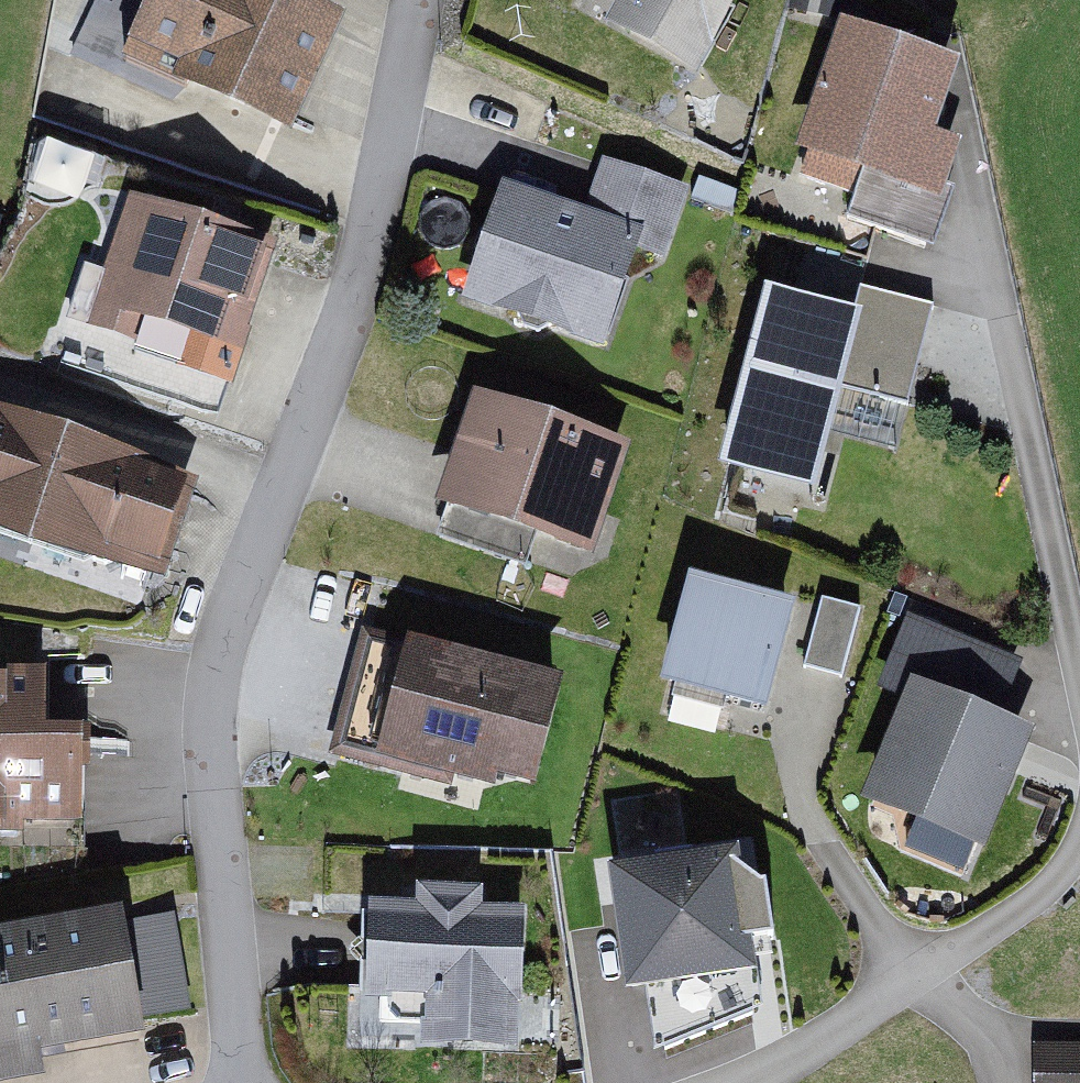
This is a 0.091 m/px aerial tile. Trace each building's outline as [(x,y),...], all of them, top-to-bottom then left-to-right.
[(321,0),(147,0),(124,51),(278,121),(331,5),(321,0)] [(574,30),(705,85),(741,0),(586,0),(574,30)] [(951,87),(837,50),(802,156),(916,193),(951,87)] [(273,238),(127,191),(83,330),(229,376),(273,238)] [(641,255),(495,207),(462,308),(608,356),(641,255)] [(896,332),(760,299),(715,480),(851,513),(896,332)] [(625,452),(482,416),(453,530),(596,566),(625,452)] [(0,420),(0,529),(158,578),(189,478),(0,420)] [(795,595),(690,567),(660,673),(766,702),(795,595)] [(803,657),(843,667),(861,599),(821,588),(803,657)] [(560,678),(403,641),(379,741),(537,778),(560,678)] [(1042,706),(910,651),(841,816),(973,871),(1042,706)] [(22,829),(22,818),(78,817),(76,720),(44,720),(43,664),(0,665),(0,830),(22,829)] [(740,866),(615,883),(631,1006),(756,989),(740,866)] [(525,906),(364,899),(357,1041),(518,1049),(525,906)] [(0,953),(0,1075),(136,1049),(114,931),(0,953)] [(1029,1065),(1029,1082),(1079,1082),(1079,1064),(1029,1065)]
